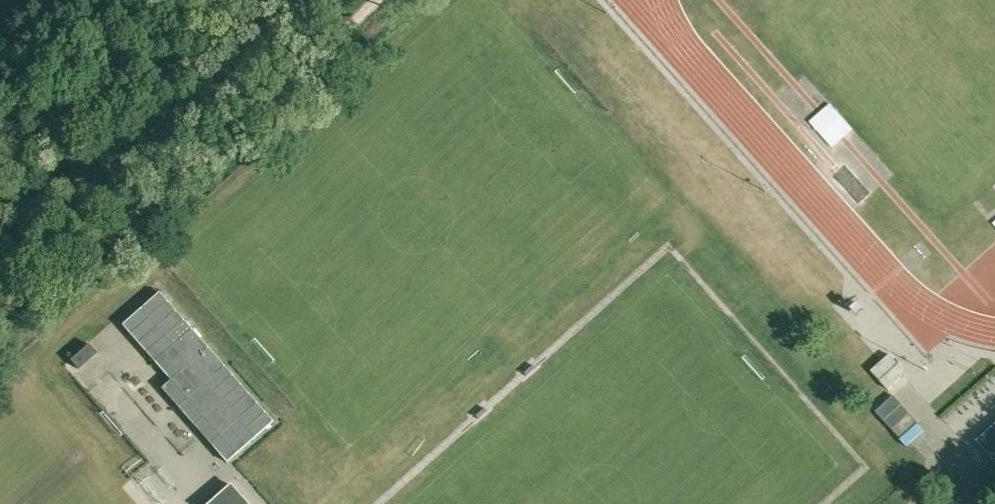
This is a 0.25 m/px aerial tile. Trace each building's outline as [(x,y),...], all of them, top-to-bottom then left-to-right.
[(161,388),(226,462),(272,421),(159,292),(121,324),(170,379),(161,388)] [(890,354),(871,370),(888,389),(906,373),(890,354)] [(884,420),(900,439),(918,423),(901,405),(884,420)] [(976,441),(994,462),(994,424),(976,441)] [(229,483),(205,503),(247,503),(229,483)]
